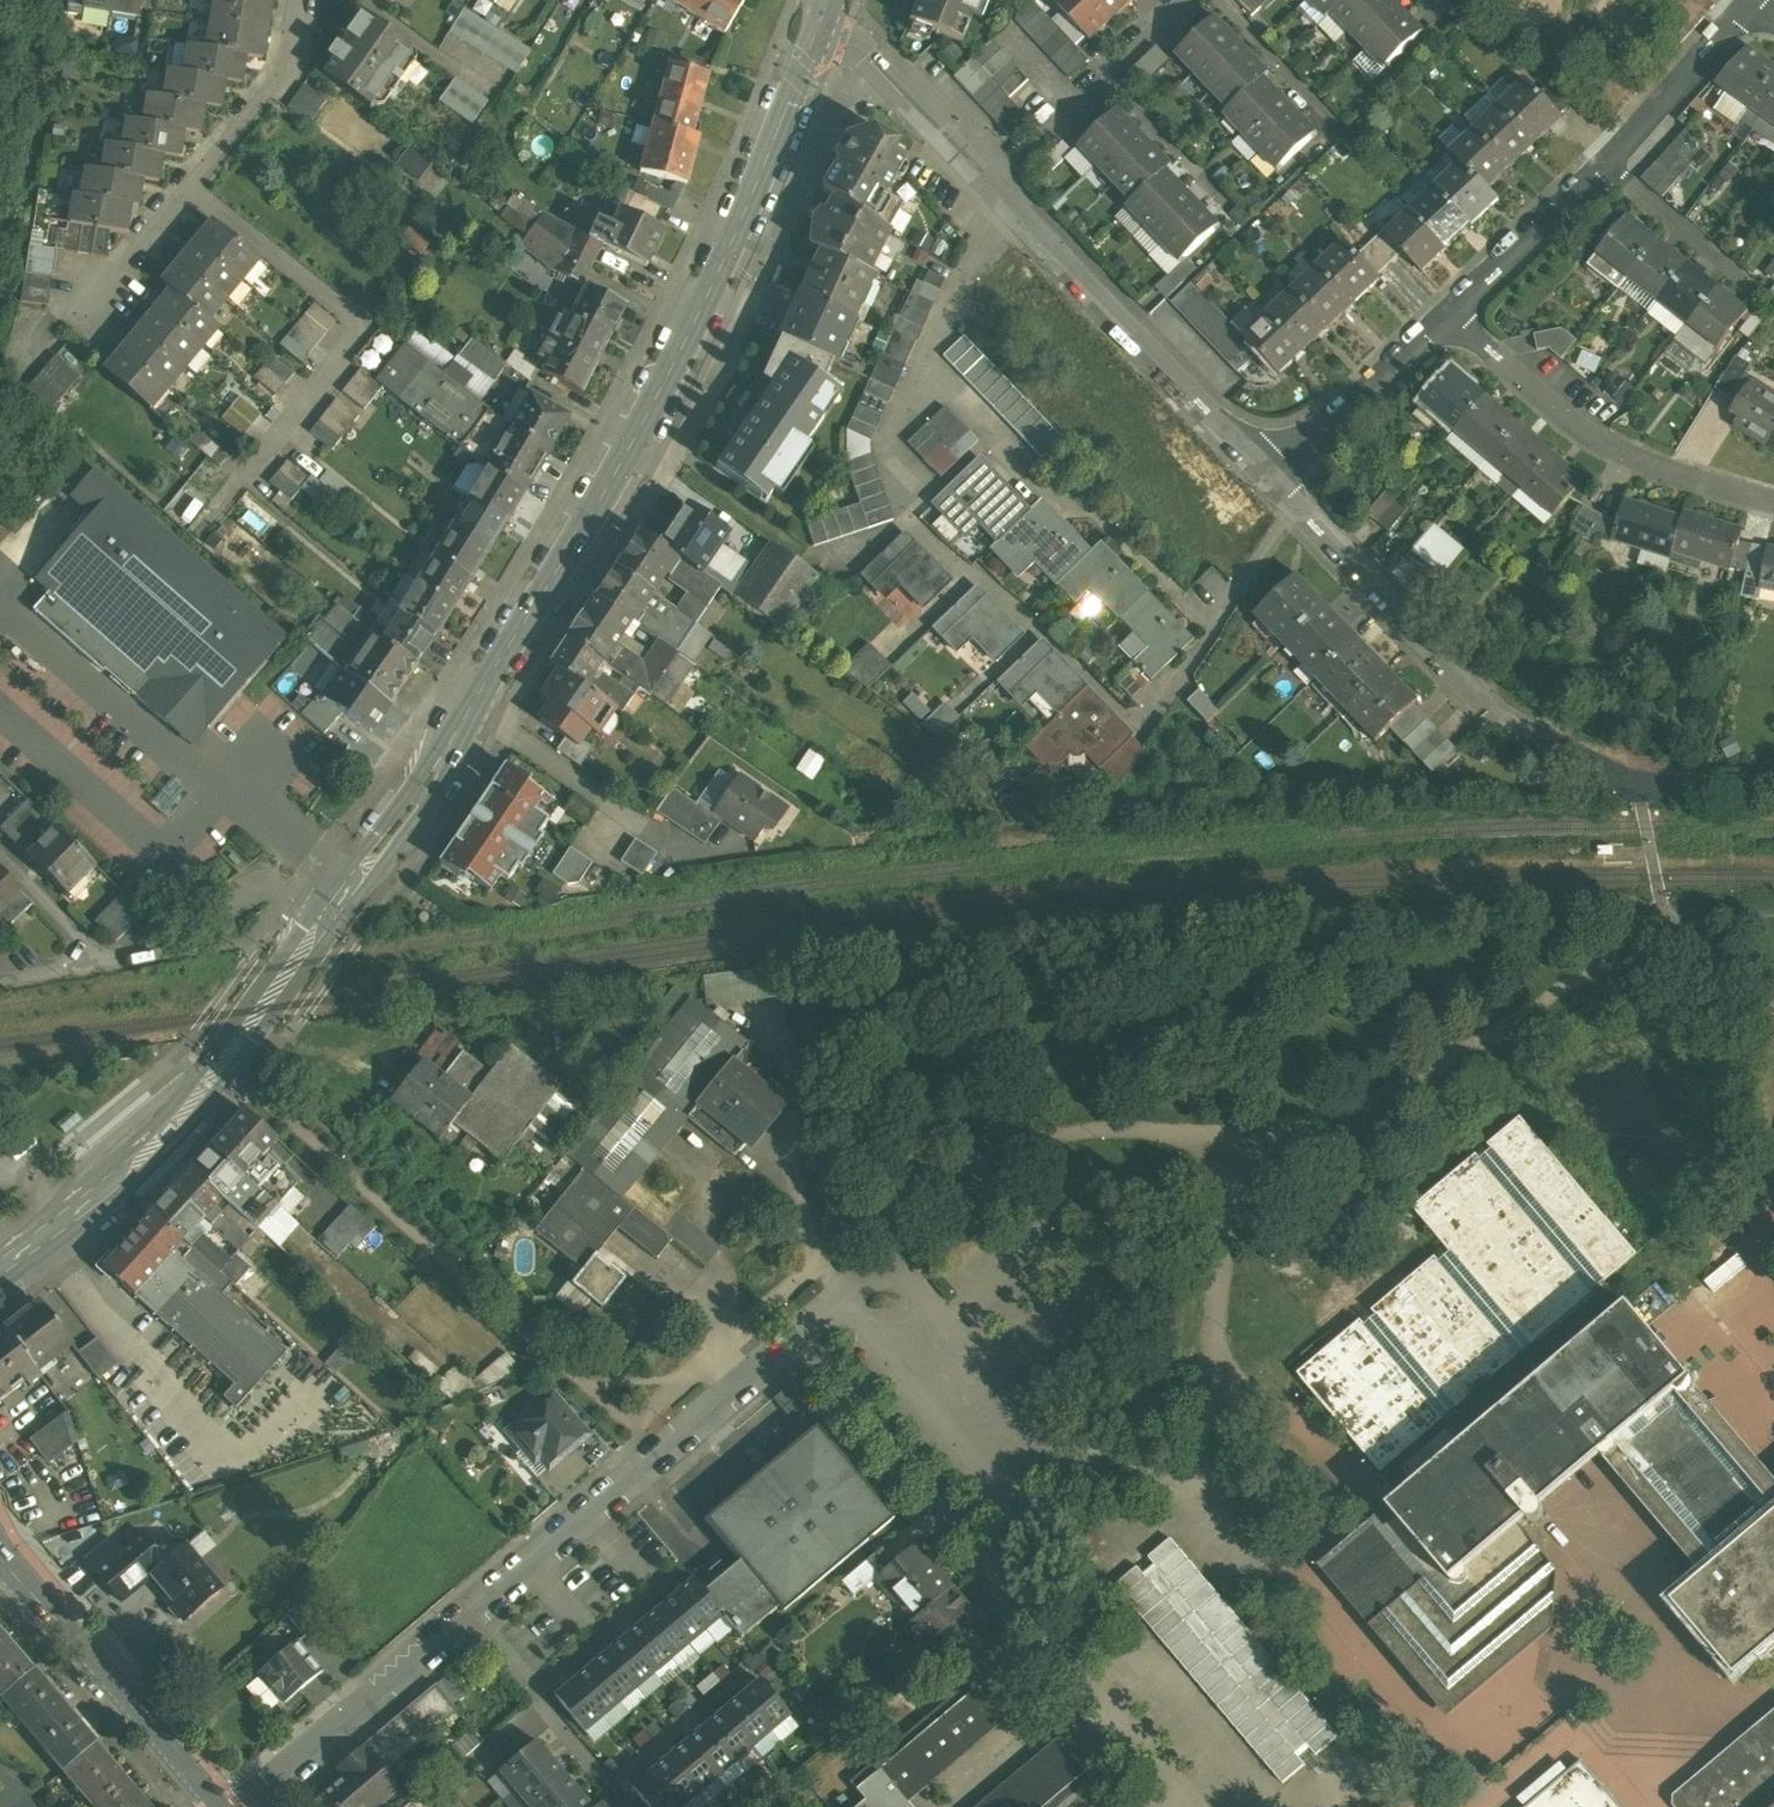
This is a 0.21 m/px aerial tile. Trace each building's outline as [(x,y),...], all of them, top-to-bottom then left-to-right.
[(82,9),(110,14),(112,0),(83,0),(82,9)] [(110,14),(138,18),(141,0),(112,0),(110,14)] [(241,0),(213,0),(210,23),(267,32),(271,5),(261,3),(241,0)] [(723,35),(745,0),(667,0),(723,35)] [(908,23),(961,44),(978,0),(917,0),(908,23)] [(1088,0),(1055,0),(1053,1),(1063,12),(1086,36),(1091,41),(1110,23),(1088,0)] [(1123,0),(1088,0),(1110,23),(1128,6),(1123,0)] [(1255,0),(1235,0),(1252,17),(1262,7),(1255,0)] [(1308,0),(1326,19),(1331,14),(1346,0),(1309,0),(1308,0)] [(1331,14),(1348,33),(1383,0),(1346,0),(1331,14)] [(1348,33),(1366,51),(1405,14),(1393,0),(1383,0),(1348,33)] [(1033,1),(1014,19),(1023,29),(1042,11),(1033,1)] [(412,48),(358,9),(339,35),(346,40),(341,48),(335,45),(326,58),(331,61),(322,75),(369,109),(412,48)] [(530,50),(463,9),(449,33),(516,74),(530,50)] [(1042,11),(1023,29),(1033,39),(1052,21),(1042,11)] [(1086,36),(1063,12),(1053,22),(1061,31),(1071,41),(1075,46),(1086,36)] [(1405,14),(1366,51),(1384,70),(1424,33),(1405,14)] [(1233,36),(1215,17),(1192,39),(1175,55),(1194,74),(1233,36)] [(1052,21),(1033,39),(1042,49),(1061,31),(1053,22),(1052,21)] [(267,32),(210,23),(205,50),(246,57),(262,59),(267,32)] [(1175,55),(1192,39),(1179,25),(1157,46),(1170,60),(1175,55)] [(1061,31),(1042,49),(1051,59),(1071,41),(1061,31)] [(1233,36),(1194,74),(1211,92),(1251,55),(1233,36)] [(1001,51),(991,41),(972,59),(982,69),(1001,51)] [(1071,41),(1051,59),(1061,69),(1080,51),(1075,46),(1071,41)] [(205,50),(189,47),(184,75),(225,81),(241,84),(246,57),(205,50)] [(1761,117),(1733,97),(1761,58),(1747,48),(1716,84),(1723,89),(1719,95),(1723,98),(1715,110),(1737,125),(1741,120),(1753,128),(1761,117)] [(1080,51),(1061,69),(1070,79),(1089,61),(1080,51)] [(1251,55),(1211,92),(1229,111),(1264,78),(1269,74),(1251,55)] [(1761,58),(1733,97),(1761,117),(1773,99),(1773,67),(1761,58)] [(982,69),(972,59),(953,77),(1010,137),(1029,118),(1010,99),(1000,89),(991,79),(982,69)] [(1010,61),(991,79),(1000,89),(1020,71),(1010,61)] [(708,75),(669,64),(652,125),(691,136),(697,111),(698,112),(702,99),(701,99),(708,75)] [(1020,71),(1000,89),(1010,99),(1029,81),(1020,71)] [(184,75),(168,72),(164,99),(204,106),(220,108),(225,81),(184,75)] [(487,101),(456,78),(439,101),(471,124),(487,101)] [(1264,78),(1229,111),(1224,116),(1241,134),(1281,97),(1264,78)] [(1526,81),(1501,105),(1537,143),(1562,119),(1526,81)] [(325,101),(303,85),(294,97),(317,113),(325,101)] [(164,99),(147,97),(143,124),(183,131),(200,133),(204,106),(164,99)] [(317,113),(294,97),(286,108),(309,124),(317,113)] [(1281,97),(1241,134),(1259,153),(1299,115),(1281,97)] [(1761,117),(1773,126),(1773,99),(1761,117)] [(1537,143),(1501,105),(1476,129),(1512,167),(1537,143)] [(1118,110),(1078,147),(1097,167),(1136,129),(1118,110)] [(1299,115),(1259,153),(1277,172),(1317,134),(1299,115)] [(143,124),(127,121),(122,149),(163,155),(179,158),(183,131),(143,124)] [(691,136),(652,125),(639,173),(685,185),(698,138),(691,136)] [(871,128),(843,136),(832,156),(844,162),(835,179),(831,177),(825,178),(819,188),(821,193),(832,199),(887,231),(902,204),(885,194),(904,160),(889,151),(894,142),(871,128)] [(1136,129),(1097,167),(1114,185),(1154,147),(1136,129)] [(1512,167),(1476,129),(1451,153),(1461,163),(1487,191),(1512,167)] [(1707,149),(1686,130),(1676,141),(1698,160),(1707,149)] [(1698,160),(1676,141),(1667,152),(1688,170),(1698,160)] [(1062,142),(1039,165),(1049,175),(1072,152),(1062,142)] [(122,149),(106,146),(101,173),(142,180),(159,182),(163,155),(122,149)] [(418,180),(431,163),(410,146),(396,163),(418,180)] [(1154,147),(1114,185),(1132,204),(1167,171),(1172,166),(1154,147)] [(1688,170),(1667,152),(1657,162),(1679,181),(1688,170)] [(1679,181),(1657,162),(1641,180),(1663,199),(1679,181)] [(1487,191),(1461,163),(1436,187),(1472,225),(1497,201),(1487,191)] [(101,173),(85,171),(81,198),(130,206),(138,207),(142,180),(101,173)] [(1167,171),(1132,204),(1127,209),(1145,227),(1184,189),(1167,171)] [(674,197),(650,186),(644,199),(667,210),(674,197)] [(1472,225),(1436,187),(1411,211),(1447,248),(1472,225)] [(1184,189),(1145,227),(1162,246),(1202,208),(1184,189)] [(607,202),(595,196),(590,206),(602,212),(607,202)] [(81,198),(74,197),(70,225),(81,227),(95,229),(109,231),(126,234),(130,206),(81,198)] [(887,231),(832,199),(825,214),(819,210),(812,220),(811,227),(815,229),(808,244),(808,248),(819,253),(865,274),(887,231)] [(578,233),(543,215),(525,200),(515,213),(534,226),(568,253),(578,233)] [(515,213),(508,207),(501,218),(527,236),(534,226),(515,213)] [(1220,227),(1202,208),(1162,246),(1180,265),(1220,227)] [(663,231),(619,209),(610,226),(596,219),(588,238),(587,239),(601,246),(645,267),(663,231)] [(1447,248),(1411,211),(1386,234),(1385,235),(1402,253),(1421,273),(1447,248)] [(1657,240),(1626,216),(1587,266),(1618,290),(1628,278),(1657,240)] [(258,260),(213,223),(196,243),(241,281),(258,260)] [(70,225),(68,225),(63,252),(77,254),(81,227),(70,225)] [(592,264),(568,253),(534,226),(527,236),(521,244),(554,269),(553,271),(581,285),(592,264)] [(95,229),(81,227),(77,254),(91,256),(95,229)] [(109,231),(95,229),(91,256),(105,259),(109,231)] [(1402,253),(1385,235),(1386,234),(1383,232),(1370,244),(1390,265),(1402,253)] [(588,238),(578,233),(568,253),(592,264),(601,246),(587,239),(588,238)] [(1687,264),(1657,240),(1628,278),(1657,302),(1687,264)] [(1358,256),(1344,241),(1318,266),(1355,304),(1380,279),(1378,277),(1358,256)] [(241,281),(196,243),(179,263),(224,301),(241,281)] [(1390,265),(1370,244),(1358,256),(1378,277),(1390,265)] [(56,251),(29,246),(27,260),(54,265),(56,251)] [(865,274),(819,253),(800,295),(852,319),(871,277),(865,274)] [(54,265),(27,260),(25,274),(52,279),(54,265)] [(224,301),(179,263),(162,283),(171,291),(208,321),(224,301)] [(1687,264),(1657,302),(1687,326),(1717,288),(1687,264)] [(1355,304),(1318,266),(1293,289),(1330,327),(1355,304)] [(944,280),(927,272),(922,284),(939,291),(944,280)] [(52,279),(25,274),(23,288),(50,293),(52,279)] [(917,281),(911,293),(933,304),(939,291),(922,284),(917,281)] [(1192,284),(1170,304),(1180,314),(1201,294),(1192,284)] [(626,307),(586,287),(571,314),(611,335),(626,307)] [(50,293),(23,288),(20,303),(48,307),(50,293)] [(1717,288),(1687,326),(1718,350),(1748,312),(1717,288)] [(1293,289),(1269,313),(1305,351),(1330,327),(1293,289)] [(208,321),(171,291),(155,311),(200,349),(217,329),(208,321)] [(911,293),(904,306),(928,317),(933,304),(911,293)] [(1201,294),(1180,314),(1190,324),(1211,304),(1201,294)] [(852,319),(800,295),(780,339),(833,363),(852,319)] [(336,322),(314,304),(296,326),(318,344),(336,322)] [(1211,304),(1190,324),(1200,334),(1221,314),(1211,304)] [(904,306),(898,318),(922,329),(928,317),(904,306)] [(200,349),(155,311),(138,332),(184,370),(200,349)] [(1305,351),(1269,313),(1243,337),(1250,344),(1259,354),(1279,375),(1305,351)] [(611,335),(571,314),(566,324),(558,320),(548,339),(596,364),(611,335)] [(1221,314),(1200,334),(1209,344),(1230,324),(1221,314)] [(1753,317),(1740,333),(1749,340),(1762,324),(1753,317)] [(922,329),(898,318),(892,331),(916,342),(922,329)] [(1230,324),(1209,344),(1219,354),(1240,334),(1230,324)] [(318,344),(296,326),(287,337),(309,355),(318,344)] [(1687,326),(1676,340),(1707,364),(1718,350),(1687,326)] [(376,373),(393,340),(373,330),(356,363),(376,373)] [(1576,342),(1562,330),(1534,336),(1538,352),(1548,350),(1561,361),(1576,342)] [(916,342),(892,331),(886,343),(910,354),(916,342)] [(184,370),(138,332),(121,352),(167,390),(184,370)] [(1240,334),(1219,354),(1229,365),(1250,344),(1243,337),(1240,334)] [(973,346),(963,336),(942,356),(952,366),(973,346)] [(508,366),(471,339),(466,346),(483,360),(482,361),(487,365),(483,370),(497,380),(508,366)] [(596,364),(548,339),(538,358),(547,363),(541,374),(580,395),(596,364)] [(753,413),(803,447),(842,391),(825,379),(833,363),(780,339),(766,369),(774,374),(766,383),(771,387),(753,413)] [(910,354),(886,343),(880,356),(904,367),(910,354)] [(1250,344),(1229,365),(1238,375),(1259,354),(1250,344)] [(983,357),(973,346),(952,366),(962,376),(983,357)] [(444,375),(409,348),(379,385),(382,388),(471,458),(480,445),(481,443),(480,442),(470,433),(488,410),(444,375)] [(167,390),(121,352),(104,373),(150,410),(167,390)] [(294,374),(272,356),(263,367),(285,385),(294,374)] [(904,367),(880,356),(875,368),(899,379),(904,367)] [(78,376),(57,357),(47,368),(69,386),(78,376)] [(993,367),(983,357),(962,376),(972,387),(993,367)] [(1751,367),(1737,358),(1717,391),(1732,400),(1751,367)] [(472,378),(451,365),(444,375),(462,390),(472,378)] [(285,385),(263,367),(253,378),(276,396),(285,385)] [(1003,377),(993,367),(972,387),(982,397),(1003,377)] [(69,386),(47,368),(27,391),(49,410),(69,386)] [(899,379),(875,368),(869,380),(893,391),(899,379)] [(1452,369),(1425,401),(1459,429),(1486,397),(1452,369)] [(379,385),(360,370),(350,382),(373,400),(382,388),(379,385)] [(1013,388),(1003,377),(982,397),(992,407),(1013,388)] [(869,380),(846,431),(869,442),(893,391),(869,380)] [(373,400),(350,382),(342,393),(364,411),(373,400)] [(1023,398),(1013,388),(992,407),(1002,418),(1023,398)] [(1748,388),(1731,416),(1737,420),(1734,426),(1750,435),(1749,437),(1768,449),(1773,440),(1773,401),(1773,403),(1748,388)] [(496,405),(478,390),(472,398),(488,410),(490,412),(496,405)] [(529,395),(510,428),(549,450),(567,419),(529,395)] [(261,416),(239,397),(230,408),(252,426),(261,416)] [(1519,425),(1486,397),(1459,429),(1492,457),(1519,425)] [(1032,408),(1023,398),(1002,418),(1012,428),(1032,408)] [(358,417),(336,400),(327,411),(349,428),(358,417)] [(944,407),(925,425),(934,434),(953,416),(944,407)] [(252,426),(230,408),(221,419),(243,438),(252,426)] [(1042,419),(1032,408),(1012,428),(1022,438),(1042,419)] [(349,428),(327,411),(318,422),(341,440),(349,428)] [(812,453),(803,447),(753,413),(715,468),(765,502),(773,492),(781,497),(812,453)] [(953,416),(934,434),(942,442),(961,424),(953,416)] [(1052,429),(1042,419),(1022,438),(1032,448),(1052,429)] [(332,451),(341,440),(318,422),(310,433),(332,451)] [(961,424),(942,442),(950,451),(969,433),(961,424)] [(915,452),(934,434),(925,425),(906,444),(915,452)] [(1551,453),(1519,425),(1492,457),(1524,485),(1551,453)] [(510,428),(486,469),(487,470),(524,492),(549,450),(510,428)] [(1062,439),(1052,429),(1032,448),(1042,459),(1062,439)] [(969,433),(950,451),(959,460),(978,441),(969,433)] [(934,434),(915,452),(923,461),(942,442),(934,434)] [(229,456),(206,438),(197,450),(219,468),(229,456)] [(942,442),(923,461),(931,469),(950,451),(942,442)] [(950,451),(931,469),(940,478),(959,460),(950,451)] [(870,453),(845,462),(860,504),(806,522),(814,547),(893,520),(870,453)] [(1585,482),(1551,453),(1524,485),(1557,514),(1585,482)] [(979,460),(933,504),(957,529),(972,514),(999,541),(1028,512),(979,460)] [(309,480),(287,462),(278,472),(300,490),(309,480)] [(286,639),(94,470),(93,472),(77,490),(98,509),(37,578),(51,591),(192,715),(189,719),(202,731),(206,727),(207,728),(286,639)] [(524,492),(487,470),(469,499),(506,521),(524,492)] [(300,490),(278,472),(269,484),(291,502),(300,490)] [(1385,493),(1367,515),(1377,524),(1396,502),(1385,493)] [(506,521),(469,499),(452,528),(489,551),(506,521)] [(999,541),(990,549),(1013,573),(1033,554),(1060,582),(1089,555),(1039,502),(1028,512),(999,541)] [(1407,512),(1396,502),(1377,524),(1388,534),(1407,512)] [(1683,520),(1624,502),(1612,543),(1643,552),(1644,547),(1671,556),(1672,553),(1683,520)] [(686,506),(658,546),(679,561),(701,575),(706,568),(728,535),(686,506)] [(1584,508),(1570,533),(1582,540),(1596,515),(1584,508)] [(1743,532),(1685,514),(1683,520),(1672,553),(1702,562),(1703,558),(1732,567),(1739,545),(1743,532)] [(1596,515),(1582,540),(1595,547),(1609,522),(1596,515)] [(1466,553),(1433,525),(1411,551),(1444,579),(1466,553)] [(489,551),(452,528),(434,556),(471,579),(489,551)] [(658,546),(638,532),(614,568),(650,593),(667,568),(672,571),(679,561),(658,546)] [(949,581),(903,533),(860,574),(877,591),(892,577),(922,608),(949,581)] [(1145,592),(1099,544),(1089,555),(1060,582),(1056,586),(1073,603),(1087,589),(1117,620),(1145,592)] [(818,577),(772,545),(751,574),(757,579),(796,606),(818,577)] [(1732,567),(1731,572),(1747,574),(1754,547),(1739,545),(1732,567)] [(1767,549),(1754,547),(1747,574),(1741,599),(1758,602),(1760,591),(1759,590),(1767,549)] [(1767,549),(1759,590),(1760,591),(1773,593),(1773,550),(1767,549)] [(471,579),(434,556),(417,584),(453,609),(471,579)] [(701,575),(679,561),(672,571),(669,576),(670,577),(709,605),(720,589),(701,575)] [(724,582),(720,589),(728,594),(743,572),(735,566),(724,582)] [(650,593),(614,568),(594,598),(629,622),(635,627),(643,616),(637,612),(650,593)] [(724,582),(706,568),(701,575),(720,589),(724,582)] [(743,572),(728,594),(740,603),(757,579),(751,574),(749,576),(743,572)] [(1296,577),(1256,616),(1286,648),(1327,609),(1296,577)] [(796,606),(757,579),(740,603),(780,630),(796,606)] [(453,609),(417,584),(399,613),(435,638),(453,609)] [(975,587),(932,628),(948,645),(963,630),(993,662),(1021,635),(975,587)] [(192,715),(51,591),(34,610),(103,671),(105,670),(171,727),(184,726),(189,719),(192,715)] [(1192,641),(1145,592),(1117,620),(1146,650),(1132,664),(1149,682),(1192,641)] [(650,593),(637,612),(643,616),(646,611),(669,627),(679,613),(650,593)] [(629,622),(594,598),(567,638),(601,661),(603,663),(613,647),(629,622)] [(796,606),(780,630),(795,641),(812,617),(796,606)] [(352,619),(338,607),(322,624),(361,652),(373,636),(363,628),(352,619)] [(1327,609),(1286,648),(1316,679),(1357,640),(1327,609)] [(373,636),(381,641),(417,665),(435,638),(399,613),(386,632),(382,629),(382,625),(359,610),(352,619),(363,628),(373,636)] [(669,627),(646,611),(643,616),(635,627),(658,642),(675,654),(686,638),(669,627)] [(695,624),(679,613),(669,627),(686,638),(695,624)] [(686,638),(675,654),(678,656),(684,660),(704,630),(695,624),(686,638)] [(357,658),(319,628),(309,640),(347,673),(357,658)] [(417,665),(381,641),(373,636),(361,652),(357,658),(347,673),(345,675),(389,705),(417,665)] [(601,661),(567,638),(549,664),(559,671),(583,688),(590,678),(601,661)] [(1039,640),(997,681),(1013,699),(1028,684),(1059,715),(1086,689),(1039,640)] [(1387,671),(1357,640),(1316,679),(1346,710),(1350,706),(1387,671)] [(675,654),(658,642),(649,656),(668,669),(678,656),(675,654)] [(868,644),(839,671),(867,690),(890,667),(868,644)] [(641,667),(613,647),(603,663),(631,682),(641,667)] [(668,669),(664,675),(680,686),(693,666),(684,660),(678,656),(668,669)] [(664,675),(645,661),(641,667),(631,682),(650,695),(664,675)] [(1149,682),(1132,664),(1123,672),(1140,690),(1149,682)] [(583,688),(559,671),(541,697),(551,703),(538,721),(564,739),(576,747),(580,741),(588,730),(596,735),(614,709),(583,688)] [(1387,671),(1350,706),(1361,718),(1357,722),(1377,742),(1390,729),(1414,706),(1418,703),(1387,671)] [(1140,690),(1123,672),(1114,681),(1131,699),(1140,690)] [(371,733),(389,705),(345,675),(342,673),(322,700),(342,714),(371,733)] [(632,698),(600,675),(596,682),(590,678),(583,688),(614,709),(621,714),(632,698)] [(1131,736),(1086,689),(1059,715),(1025,747),(1040,763),(1056,763),(1076,744),(1099,768),(1130,737),(1131,736)] [(1219,712),(1197,690),(1185,701),(1207,724),(1219,712)] [(325,734),(342,714),(322,700),(318,696),(301,714),(325,734)] [(959,717),(945,704),(921,727),(937,738),(959,717)] [(1414,706),(1390,729),(1403,743),(1427,720),(1414,706)] [(1427,720),(1403,743),(1413,753),(1437,730),(1427,720)] [(1437,730),(1413,753),(1423,764),(1448,740),(1437,730)] [(1130,737),(1099,768),(1117,787),(1142,750),(1130,737)] [(580,741),(576,747),(564,739),(556,751),(579,767),(592,749),(580,741)] [(1458,750),(1448,740),(1423,764),(1433,774),(1458,750)] [(529,782),(504,765),(478,805),(483,808),(481,811),(479,810),(470,823),(472,824),(470,827),(465,824),(439,863),(458,876),(465,867),(476,874),(472,880),(489,892),(499,877),(507,882),(516,868),(520,871),(542,838),(538,835),(547,822),(540,817),(550,802),(527,786),(529,782)] [(785,809),(740,778),(716,812),(715,813),(723,819),(753,840),(763,825),(771,830),(785,809)] [(152,805),(168,819),(187,797),(171,784),(152,805)] [(695,805),(671,789),(655,812),(679,829),(695,805)] [(0,828),(0,830),(26,855),(54,827),(27,800),(0,828)] [(716,812),(698,800),(695,805),(679,829),(703,845),(723,819),(715,813),(716,812)] [(95,866),(54,827),(26,855),(67,895),(95,866)] [(656,854),(634,840),(620,862),(641,876),(656,854)] [(1613,847),(1599,848),(1599,856),(1613,856),(1613,847)] [(591,864),(569,849),(552,875),(567,885),(577,884),(591,864)] [(17,889),(0,872),(0,905),(17,889)] [(0,905),(0,934),(32,904),(17,889),(0,905)] [(143,913),(123,894),(95,922),(115,942),(143,913)] [(691,999),(631,1073),(687,1118),(732,1063),(747,1044),(691,999)] [(777,1062),(751,1040),(747,1044),(732,1063),(759,1085),(777,1062)] [(511,1046),(490,1073),(490,1074),(471,1099),(452,1122),(502,1161),(561,1086),(511,1046)] [(463,1052),(443,1076),(471,1099),(490,1074),(490,1073),(463,1052)] [(424,1061),(392,1102),(438,1139),(452,1122),(471,1099),(443,1076),(424,1061)] [(732,1063),(687,1118),(735,1157),(780,1102),(759,1085),(732,1063)] [(631,1073),(565,1154),(584,1170),(621,1200),(621,1199),(687,1118),(631,1073)] [(243,1111),(210,1148),(242,1177),(242,1176),(262,1154),(275,1139),(243,1111)] [(60,1128),(65,1134),(82,1120),(77,1114),(68,1121),(60,1128)] [(1639,1254),(1521,1116),(1414,1206),(1451,1252),(1439,1261),(1435,1256),(1300,1372),(1381,1471),(1639,1254)] [(242,1177),(210,1148),(191,1169),(223,1198),(232,1187),(242,1177)] [(297,1184),(262,1154),(242,1176),(252,1185),(266,1197),(277,1206),(297,1184)] [(191,1169),(171,1190),(204,1219),(211,1211),(223,1198),(191,1169)] [(596,1255),(618,1228),(656,1260),(672,1240),(621,1199),(621,1200),(584,1170),(534,1232),(583,1271),(596,1255)] [(252,1185),(242,1176),(242,1177),(232,1187),(242,1196),(252,1185)] [(242,1196),(232,1187),(223,1198),(258,1229),(267,1218),(242,1196)] [(204,1219),(171,1190),(151,1213),(183,1241),(184,1241),(192,1232),(204,1219)] [(277,1206),(266,1197),(260,1203),(272,1213),(277,1207),(276,1207),(277,1206)] [(375,1228),(349,1205),(338,1217),(363,1240),(375,1228)] [(218,1213),(216,1215),(211,1211),(204,1219),(212,1227),(212,1228),(238,1251),(248,1240),(218,1213)] [(151,1213),(102,1268),(134,1296),(183,1241),(151,1213)] [(204,1219),(192,1232),(197,1237),(200,1235),(203,1237),(212,1228),(212,1227),(204,1219)] [(200,1235),(197,1237),(192,1232),(184,1241),(219,1273),(230,1261),(203,1237),(200,1235)] [(184,1241),(183,1241),(134,1296),(234,1385),(223,1397),(235,1408),(286,1352),(221,1294),(231,1284),(219,1273),(184,1241)] [(274,1251),(258,1268),(267,1276),(283,1259),(274,1251)] [(230,1261),(219,1273),(231,1284),(231,1283),(238,1276),(247,1266),(235,1255),(230,1261)] [(596,1255),(583,1271),(572,1285),(601,1309),(626,1279),(596,1255)] [(283,1259),(267,1276),(279,1286),(294,1269),(283,1259)] [(246,1283),(238,1276),(231,1283),(239,1290),(246,1283)] [(39,1302),(3,1330),(37,1373),(72,1345),(39,1302)] [(58,1312),(79,1347),(95,1338),(75,1303),(58,1312)] [(1632,1307),(1389,1512),(1400,1525),(1388,1537),(1379,1525),(1323,1575),(1451,1723),(1555,1638),(1559,1579),(1520,1531),(1533,1519),(1538,1523),(1543,1523),(1548,1517),(1548,1510),(1601,1464),(1704,1584),(1678,1609),(1741,1681),(1773,1653),(1773,1478),(1632,1307)] [(0,1332),(0,1402),(25,1383),(29,1388),(41,1378),(37,1373),(3,1330),(0,1332)] [(116,1365),(95,1339),(77,1353),(98,1380),(116,1365)] [(507,1353),(473,1382),(478,1387),(482,1390),(512,1376),(522,1372),(507,1353)] [(470,1380),(450,1391),(444,1381),(435,1386),(451,1400),(478,1387),(473,1382),(470,1380)] [(821,1414),(795,1382),(773,1399),(800,1431),(821,1414)] [(532,1409),(529,1405),(515,1416),(519,1420),(506,1432),(521,1450),(527,1445),(548,1469),(584,1439),(563,1414),(567,1411),(552,1393),(532,1409)] [(68,1412),(32,1441),(49,1463),(77,1441),(68,1412)] [(815,1426),(704,1520),(739,1561),(703,1592),(724,1615),(742,1637),(778,1607),(782,1612),(893,1519),(815,1426)] [(571,1455),(539,1482),(553,1498),(584,1471),(571,1455)] [(221,1591),(184,1546),(165,1562),(141,1534),(121,1551),(111,1540),(86,1561),(120,1602),(148,1579),(172,1607),(168,1610),(178,1621),(182,1618),(184,1622),(221,1591)] [(1336,1738),(1169,1542),(1149,1559),(1154,1565),(1144,1574),(1138,1568),(1116,1586),(1283,1782),(1304,1764),(1299,1759),(1305,1754),(1311,1749),(1316,1755),(1336,1738)] [(894,1563),(878,1576),(914,1619),(950,1588),(914,1546),(894,1563)] [(881,1547),(841,1582),(854,1596),(878,1575),(878,1576),(894,1563),(881,1547)] [(703,1592),(693,1579),(675,1594),(706,1630),(724,1615),(703,1592)] [(914,1619),(905,1627),(924,1648),(955,1622),(970,1610),(968,1608),(951,1588),(914,1619)] [(706,1630),(675,1594),(658,1609),(689,1645),(706,1630)] [(976,1602),(968,1608),(970,1610),(955,1622),(965,1633),(986,1614),(976,1602)] [(689,1645),(658,1609),(641,1623),(671,1659),(689,1645)] [(671,1659),(641,1623),(624,1638),(654,1674),(671,1659)] [(0,1631),(0,1696),(1,1698),(33,1670),(16,1650),(16,1651),(4,1637),(5,1636),(0,1631)] [(654,1674),(624,1638),(606,1652),(637,1688),(654,1674)] [(296,1641),(259,1673),(285,1703),(322,1671),(314,1662),(315,1661),(306,1650),(305,1651),(296,1641)] [(637,1688),(606,1652),(589,1666),(620,1703),(637,1688)] [(620,1703),(589,1666),(572,1681),(603,1717),(620,1703)] [(96,1744),(70,1714),(70,1715),(58,1701),(59,1700),(33,1670),(1,1698),(63,1771),(96,1744)] [(789,1716),(759,1680),(740,1696),(771,1732),(789,1716)] [(603,1717),(572,1681),(554,1696),(585,1732),(603,1717)] [(436,1685),(414,1703),(435,1727),(456,1709),(436,1685)] [(890,1798),(995,1712),(973,1685),(838,1795),(848,1806),(897,1806),(890,1798)] [(771,1732),(740,1696),(722,1711),(753,1747),(771,1732)] [(414,1703),(363,1747),(368,1753),(369,1752),(384,1770),(435,1727),(414,1703)] [(753,1747),(722,1711),(704,1726),(735,1762),(753,1747)] [(1677,1798),(1677,1804),(1680,1806),(1773,1806),(1773,1717),(1677,1798)] [(735,1762),(704,1726),(686,1741),(717,1778),(735,1762)] [(513,1790),(550,1759),(536,1741),(499,1773),(513,1790)] [(717,1778),(686,1741),(668,1757),(699,1793),(717,1778)] [(125,1778),(96,1744),(63,1771),(63,1772),(92,1806),(125,1778)] [(306,1806),(373,1806),(370,1803),(382,1793),(386,1799),(399,1788),(384,1770),(369,1752),(368,1753),(363,1747),(337,1768),(343,1776),(306,1806)] [(1091,1779),(1069,1752),(1001,1806),(1057,1806),(1091,1779)] [(668,1757),(650,1772),(680,1806),(682,1806),(699,1793),(668,1757)] [(565,1776),(550,1759),(513,1790),(528,1806),(565,1776)] [(1527,1806),(1621,1806),(1582,1761),(1527,1806)] [(650,1772),(631,1788),(648,1806),(680,1806),(650,1772)] [(580,1793),(565,1776),(528,1806),(564,1806),(580,1793)] [(125,1778),(92,1806),(149,1806),(125,1778)] [(580,1793),(564,1806),(591,1806),(580,1793)]
